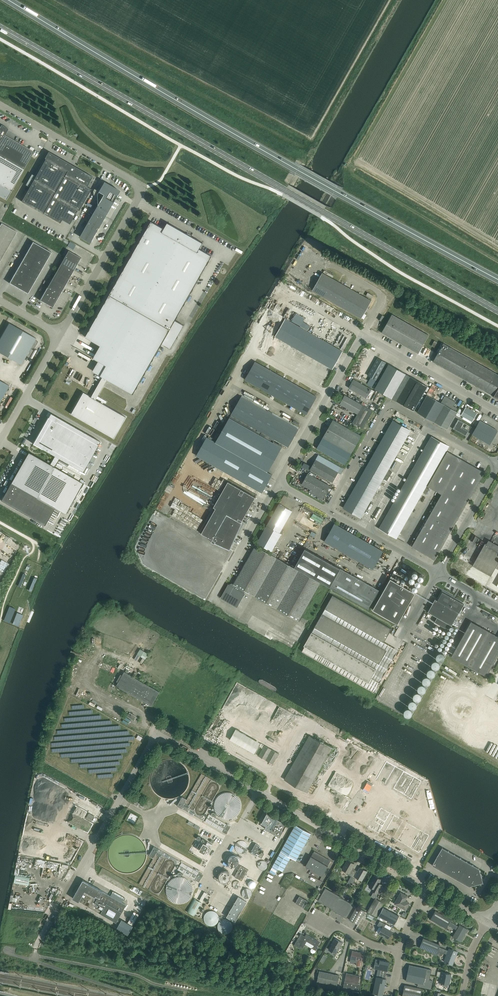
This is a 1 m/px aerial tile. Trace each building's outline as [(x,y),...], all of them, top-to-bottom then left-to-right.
[(23,169),(34,151),(4,135),(8,128),(1,124),(0,126),(0,156),(23,169)] [(44,158),(45,158),(21,201),(43,214),(44,213),(47,215),(46,216),(47,216),(51,209),(64,216),(70,205),(79,210),(91,189),(87,186),(92,176),(78,168),(48,151),(44,158)] [(23,169),(0,156),(0,196),(6,200),(23,169)] [(79,236),(90,242),(119,192),(103,183),(98,191),(103,194),(79,236)] [(161,207),(160,206),(161,204),(155,201),(153,205),(157,207),(157,208),(160,210),(161,207)] [(100,375),(103,377),(107,379),(133,394),(162,344),(171,349),(184,325),(175,320),(212,256),(199,249),(203,243),(193,237),(185,232),(185,233),(167,222),(164,229),(151,221),(85,337),(106,348),(98,361),(106,365),(100,375)] [(1,223),(0,225),(0,261),(16,232),(1,223)] [(32,242),(9,282),(9,283),(27,293),(28,293),(51,252),(52,252),(51,252),(52,251),(51,251),(33,241),(32,241),(32,242)] [(80,257),(68,250),(47,287),(39,300),(40,300),(46,303),(52,307),(59,295),(60,295),(60,294),(81,258),(81,257),(80,257)] [(371,300),(348,287),(323,273),(313,291),(361,318),(371,300)] [(264,314),(271,317),(275,312),(268,308),(264,314)] [(410,349),(414,351),(418,353),(428,335),(392,314),(381,332),(410,349)] [(275,336),(332,369),(338,358),(342,351),(285,319),(275,336)] [(0,338),(0,352),(21,364),(36,338),(9,323),(0,338)] [(433,362),(497,399),(497,374),(443,343),(433,362)] [(376,380),(386,363),(377,358),(367,375),(376,380)] [(269,368),(266,366),(266,368),(255,362),(245,379),(298,410),(306,414),(316,396),(315,396),(268,369),(269,368)] [(394,399),(408,375),(388,364),(374,388),(394,399)] [(427,386),(408,375),(394,399),(413,411),(427,386)] [(103,377),(91,397),(96,399),(107,379),(103,377)] [(354,379),(349,388),(369,399),(374,391),(354,379)] [(9,385),(0,380),(0,400),(9,385)] [(91,397),(83,392),(70,414),(114,438),(126,417),(96,399),(91,397)] [(250,394),(248,396),(260,404),(261,401),(250,394)] [(257,493),(259,491),(262,493),(272,475),(259,467),(274,440),(287,448),(299,428),(291,423),(242,395),(215,442),(211,440),(213,437),(210,435),(208,438),(206,437),(196,455),(249,485),(248,488),(257,493)] [(352,422),(363,428),(364,426),(373,411),(345,395),(340,404),(357,414),(352,422)] [(445,396),(441,403),(427,395),(417,412),(447,429),(457,412),(454,410),(455,408),(453,407),(456,402),(445,396)] [(477,413),(466,407),(461,415),(472,421),(477,413)] [(59,459),(82,472),(100,441),(50,413),(48,417),(43,426),(40,430),(33,444),(42,449),(54,456),(50,464),(54,467),(59,459)] [(462,427),(464,423),(458,419),(453,429),(466,436),(469,431),(462,427)] [(333,420),(323,437),(351,453),(361,436),(333,420)] [(393,420),(363,473),(343,508),(361,518),(383,478),(387,480),(392,472),(388,470),(410,430),(393,420)] [(472,435),(489,445),(497,430),(480,420),(472,435)] [(431,436),(379,528),(397,538),(449,446),(431,436)] [(351,453),(323,437),(317,448),(345,464),(351,453)] [(434,559),(484,472),(446,451),(426,486),(441,494),(411,546),(434,559)] [(28,452),(11,483),(37,498),(54,467),(50,464),(28,452)] [(318,455),(310,469),(332,482),(338,472),(340,473),(343,469),(318,455)] [(54,467),(37,498),(54,507),(65,513),(82,483),(54,467)] [(330,486),(308,473),(302,484),(310,489),(309,492),(313,494),(315,492),(324,497),(330,486)] [(228,482),(199,532),(212,540),(211,541),(214,543),(215,543),(229,549),(236,534),(234,533),(240,522),(241,523),(255,497),(228,482)] [(44,525),(54,507),(37,498),(11,483),(1,500),(44,525)] [(281,534),(280,533),(292,511),(279,503),(257,543),(272,551),(281,534)] [(344,553),(347,555),(372,569),(383,551),(334,524),(324,542),(342,551),(344,553)] [(485,543),(472,566),(473,566),(472,568),(471,567),(467,575),(482,584),(487,576),(486,575),(487,574),(490,576),(495,567),(497,569),(497,563),(497,546),(488,540),(486,544),(485,543)] [(296,568),(255,546),(237,577),(233,584),(231,584),(230,586),(228,585),(221,598),(237,606),(245,592),(244,592),(245,590),(299,621),(321,583),(296,568)] [(294,567),(330,587),(340,568),(305,548),(294,567)] [(379,590),(340,568),(330,587),(329,587),(368,609),(379,590)] [(426,575),(417,570),(407,586),(393,578),(375,608),(399,622),(426,575)] [(428,612),(437,617),(434,622),(447,629),(450,625),(451,626),(462,607),(464,604),(442,591),(437,600),(435,599),(428,612)] [(383,642),(384,642),(391,629),(332,595),(325,609),(383,642)] [(15,608),(9,606),(4,620),(9,622),(15,608)] [(17,612),(12,624),(18,626),(22,615),(17,612)] [(314,627),(379,664),(387,650),(322,613),(314,627)] [(488,673),(497,655),(497,637),(494,634),(471,621),(451,656),(486,676),(488,673)] [(364,662),(311,632),(304,645),(305,646),(368,682),(371,678),(376,669),(364,662)] [(436,656),(436,658),(437,659),(438,661),(440,661),(442,661),(444,660),(445,658),(445,656),(444,654),(442,653),(440,653),(439,653),(437,654),(436,656)] [(420,663),(423,670),(429,668),(426,660),(420,663)] [(431,664),(431,665),(432,667),(434,669),(435,669),(437,669),(439,667),(440,666),(440,664),(439,662),(438,661),(436,660),(434,661),(432,662),(431,664)] [(418,678),(425,674),(421,668),(414,672),(418,678)] [(427,672),(427,673),(428,675),(429,677),(431,677),(433,677),(435,675),(435,674),(435,672),(435,670),(433,669),(431,668),(429,669),(428,670),(427,672)] [(151,706),(159,692),(124,671),(122,675),(118,682),(116,686),(118,687),(118,688),(119,689),(120,688),(151,706)] [(422,680),(422,681),(423,683),(424,684),(426,685),(428,685),(430,683),(431,682),(431,680),(430,678),(428,677),(426,676),(425,677),(423,678),(422,680)] [(418,687),(418,689),(418,691),(420,692),(422,693),(424,693),(425,691),(426,690),(426,688),(425,686),(424,685),(422,684),(420,685),(419,686),(418,687)] [(406,686),(408,693),(415,692),(413,685),(406,686)] [(401,699),(408,701),(410,695),(403,692),(401,699)] [(413,696),(413,698),(414,699),(415,701),(417,701),(419,701),(420,700),(421,698),(421,696),(421,694),(419,693),(417,692),(415,693),(414,694),(413,696)] [(406,704),(400,700),(395,706),(402,710),(406,704)] [(409,703),(408,705),(409,707),(411,708),(413,709),(414,708),(416,707),(417,706),(417,704),(416,702),(415,701),(413,700),(411,701),(409,702),(409,703)] [(277,725),(281,717),(281,715),(283,714),(284,713),(280,705),(277,706),(276,711),(275,711),(272,716),(270,717),(271,720),(268,721),(268,722),(270,728),(274,730),(276,725),(277,725)] [(404,711),(404,713),(404,715),(406,716),(408,717),(410,716),(411,715),(412,713),(412,711),(411,710),(410,709),(408,708),(406,708),(405,710),(404,711)] [(435,714),(438,716),(441,710),(435,708),(429,719),(432,721),(435,714)] [(254,753),(260,743),(236,729),(230,739),(254,753)] [(332,748),(309,735),(284,779),(307,792),(332,748)] [(258,756),(272,764),(278,753),(264,745),(258,756)] [(414,777),(406,790),(414,795),(421,781),(414,777)] [(217,787),(208,810),(231,819),(240,797),(217,787)] [(177,805),(183,796),(178,794),(173,802),(177,805)] [(91,798),(88,803),(93,806),(96,801),(91,798)] [(381,808),(374,821),(373,820),(369,827),(378,833),(380,830),(419,853),(429,835),(390,813),(381,808)] [(205,811),(201,819),(219,829),(224,821),(205,811)] [(264,828),(280,837),(287,824),(286,824),(286,826),(284,825),(285,823),(267,813),(260,825),(261,823),(266,826),(264,828)] [(280,851),(296,860),(311,833),(295,825),(280,851)] [(146,853),(150,856),(155,846),(150,844),(146,853)] [(471,885),(478,883),(482,878),(480,871),(478,870),(479,868),(442,847),(432,865),(469,886),(470,884),(471,885)] [(305,866),(322,876),(328,866),(327,865),(330,860),(325,857),(314,851),(311,856),(307,862),(305,866)] [(290,857),(280,852),(273,865),(282,870),(290,857)] [(349,873),(348,875),(351,876),(355,870),(352,868),(354,864),(347,860),(342,869),(349,873)] [(177,870),(199,882),(203,875),(181,862),(177,870)] [(241,866),(235,875),(234,877),(242,881),(248,870),(241,866)] [(216,877),(215,878),(216,883),(228,880),(225,867),(214,870),(216,877)] [(357,871),(355,870),(351,876),(347,882),(352,885),(356,877),(362,880),(367,871),(360,867),(357,871)] [(30,878),(15,875),(14,883),(29,885),(30,878)] [(190,893),(190,889),(187,879),(179,875),(176,875),(168,878),(164,887),(164,891),(165,896),(177,901),(179,901),(181,896),(186,899),(188,899),(190,893)] [(379,884),(379,883),(381,879),(374,875),(368,885),(373,888),(371,890),(377,893),(382,886),(381,886),(379,884)] [(83,880),(73,898),(101,914),(116,922),(122,912),(126,905),(102,891),(89,883),(83,880)] [(318,901),(332,909),(340,896),(325,888),(318,901)] [(400,892),(394,904),(406,910),(409,903),(406,901),(406,899),(407,896),(400,892)] [(308,901),(299,896),(295,903),(304,908),(308,901)] [(235,922),(247,902),(238,897),(235,901),(226,917),(235,922)] [(354,905),(340,897),(332,910),(346,918),(354,905)] [(194,898),(189,907),(196,911),(201,902),(194,898)] [(367,911),(376,916),(384,903),(375,898),(367,911)] [(349,919),(358,924),(365,911),(356,906),(349,919)] [(399,916),(383,907),(378,916),(394,924),(399,916)] [(452,937),(460,941),(467,929),(459,924),(458,926),(450,921),(451,919),(435,910),(430,919),(446,928),(448,925),(456,930),(452,937)] [(216,920),(216,913),(212,913),(212,911),(203,911),(203,920),(216,920)] [(134,912),(128,922),(130,923),(136,913),(134,912)] [(139,915),(139,914),(137,913),(131,924),(133,925),(139,915)] [(225,918),(216,919),(217,931),(226,930),(225,918)] [(128,935),(133,926),(122,919),(117,928),(128,935)] [(380,921),(377,925),(382,928),(378,933),(388,939),(392,932),(384,927),(386,924),(380,921)] [(314,945),(313,947),(312,948),(311,950),(311,952),(313,953),(315,952),(318,947),(317,946),(319,942),(306,934),(305,936),(300,934),(294,945),(302,949),(303,947),(307,941),(314,945)] [(342,942),(335,938),(329,949),(336,953),(342,942)] [(444,961),(452,965),(458,952),(449,948),(448,950),(439,947),(440,944),(423,938),(419,947),(436,954),(437,951),(446,954),(444,961)] [(361,961),(363,953),(352,951),(350,959),(357,960),(356,965),(360,966),(361,961)] [(381,970),(380,974),(384,974),(385,971),(387,971),(389,962),(375,959),(374,968),(381,970)] [(406,981),(418,983),(417,986),(431,989),(433,981),(429,980),(431,970),(409,965),(406,981)] [(339,975),(319,971),(317,981),(337,985),(339,975)] [(449,984),(451,974),(441,972),(439,982),(449,984)] [(346,973),(343,987),(359,990),(361,984),(358,983),(359,976),(346,973)] [(384,974),(380,974),(379,977),(376,977),(373,993),(383,995),(386,979),(384,978),(384,974)] [(405,985),(402,995),(420,995),(422,989),(405,985)]
